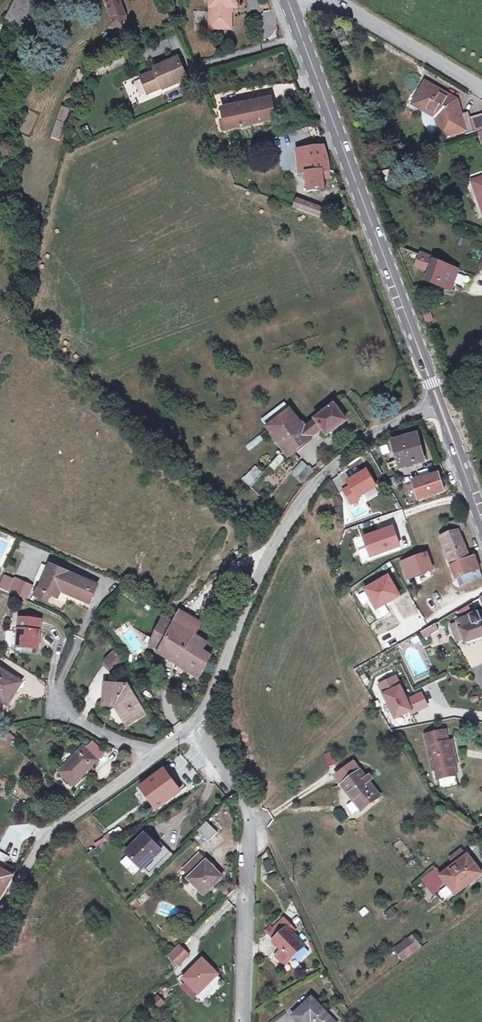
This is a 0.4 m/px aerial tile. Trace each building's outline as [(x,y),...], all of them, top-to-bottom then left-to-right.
[(12,20),(27,27),(40,0),(22,0),(12,20)] [(113,19),(111,27),(124,29),(126,16),(120,0),(106,0),(113,19)] [(209,30),(224,30),(224,25),(233,25),(233,8),(235,8),(236,0),(210,0),(209,30)] [(336,30),(339,43),(346,42),(343,29),(336,30)] [(154,70),(155,72),(141,78),(148,94),(162,87),(163,90),(188,79),(179,59),(154,70)] [(426,83),(415,102),(425,107),(435,113),(442,137),(465,131),(462,120),(457,101),(426,83)] [(271,99),(224,110),(226,120),(220,121),(223,131),(275,119),(271,99)] [(415,102),(414,105),(423,110),(425,107),(415,102)] [(69,109),(62,107),(51,136),(58,138),(69,109)] [(423,110),(423,112),(423,122),(433,139),(442,137),(435,113),(425,107),(423,110)] [(470,118),(474,133),(481,130),(481,114),(470,118)] [(470,118),(462,120),(465,131),(466,135),(474,133),(470,118)] [(87,126),(80,129),(86,141),(93,138),(87,126)] [(325,147),(303,150),(305,163),(306,171),(309,191),(324,190),(323,172),(330,171),(329,161),(325,147)] [(474,183),(481,207),(481,180),(474,183)] [(299,199),(295,210),(321,219),(323,212),(310,207),(311,204),(299,199)] [(423,256),(419,267),(430,271),(426,281),(451,291),(459,270),(435,261),(425,257),(423,256)] [(428,308),(421,310),(423,316),(424,316),(430,313),(428,308)] [(430,313),(424,316),(426,322),(432,320),(430,313)] [(267,427),(290,410),(285,403),(262,421),(267,427)] [(335,406),(310,425),(316,433),(323,429),(328,435),(347,421),(335,406)] [(290,410),(267,427),(289,455),(311,438),(311,437),(305,429),(290,410)] [(311,437),(316,433),(310,425),(305,429),(311,437)] [(417,436),(394,443),(401,468),(424,461),(417,436)] [(286,459),(281,455),(270,467),(275,471),(286,459)] [(299,479),(309,468),(303,462),(293,472),(299,479)] [(311,470),(309,468),(299,479),(305,484),(321,468),(318,465),(311,470)] [(350,489),(344,492),(351,505),(358,501),(357,499),(376,488),(366,473),(348,484),(350,489)] [(438,474),(414,481),(420,499),(444,492),(438,474)] [(358,513),(351,516),(354,524),(362,522),(358,513)] [(450,534),(441,537),(456,579),(468,575),(471,582),(471,581),(471,580),(481,576),(475,556),(470,558),(460,531),(465,530),(462,520),(447,524),(450,534)] [(364,539),(371,558),(400,547),(395,533),(387,535),(386,531),(364,539)] [(427,554),(410,560),(416,575),(432,569),(427,554)] [(416,575),(410,560),(402,563),(408,578),(416,575)] [(53,567),(42,590),(52,595),(59,598),(62,592),(63,588),(72,592),(70,596),(91,605),(99,588),(53,567)] [(468,575),(456,579),(459,586),(471,582),(468,575)] [(389,577),(366,590),(377,610),(400,597),(389,577)] [(0,589),(9,593),(14,582),(6,578),(0,589)] [(14,582),(9,593),(25,600),(26,598),(15,593),(21,582),(16,580),(15,582),(14,582)] [(21,582),(15,593),(26,598),(31,586),(21,582)] [(39,589),(36,596),(49,602),(52,595),(42,590),(39,589)] [(473,603),(476,608),(481,605),(481,598),(473,603)] [(458,622),(458,623),(465,639),(466,643),(481,637),(481,613),(458,622)] [(174,627),(167,639),(189,651),(195,640),(197,638),(201,630),(179,617),(174,627)] [(22,619),(20,646),(40,648),(42,621),(22,619)] [(165,621),(149,649),(157,654),(156,655),(201,681),(213,660),(203,654),(207,647),(195,640),(189,651),(167,639),(174,627),(165,621)] [(465,639),(458,623),(451,626),(457,642),(465,639)] [(434,624),(428,628),(431,635),(438,631),(434,624)] [(431,635),(428,628),(422,632),(425,638),(431,635)] [(115,650),(103,661),(112,671),(123,661),(115,650)] [(10,704),(20,687),(15,684),(18,679),(0,668),(0,698),(10,704)] [(379,685),(395,718),(410,711),(411,714),(427,706),(421,694),(406,701),(395,678),(379,685)] [(18,679),(15,684),(20,687),(23,682),(18,679)] [(107,686),(106,704),(118,705),(130,722),(146,712),(129,686),(107,686)] [(445,732),(427,736),(434,769),(437,769),(438,778),(452,775),(450,766),(454,766),(456,765),(451,742),(448,743),(445,732)] [(93,743),(87,750),(96,759),(102,752),(93,743)] [(79,753),(60,772),(74,785),(92,765),(97,760),(96,759),(87,750),(85,749),(80,754),(79,753)] [(353,798),(355,796),(365,808),(380,797),(368,782),(366,779),(354,763),(336,778),(353,798)] [(157,809),(180,792),(165,771),(141,788),(157,809)] [(362,811),(365,808),(355,796),(353,798),(362,811)] [(209,842),(218,833),(207,822),(198,831),(209,842)] [(127,854),(151,878),(172,857),(157,843),(155,845),(145,835),(127,854)] [(452,858),(457,865),(467,857),(462,851),(452,858)] [(19,870),(7,864),(11,857),(0,852),(0,906),(19,870)] [(218,885),(216,883),(222,877),(200,855),(185,869),(192,877),(189,879),(204,895),(211,888),(213,890),(218,885)] [(457,865),(442,876),(450,886),(456,893),(481,874),(468,856),(467,857),(457,865)] [(450,886),(442,876),(436,868),(422,879),(436,897),(450,886)] [(309,952),(304,946),(305,945),(290,930),(292,928),(284,920),(277,926),(283,933),(276,940),(273,943),(278,949),(280,947),(282,949),(282,950),(276,955),(285,965),(293,957),(298,962),(309,952)] [(283,933),(277,926),(269,933),(276,940),(283,933)] [(413,938),(397,950),(403,958),(419,946),(413,938)] [(179,947),(171,956),(179,964),(187,956),(179,947)] [(203,959),(184,978),(198,993),(217,975),(203,959)] [(160,998),(155,1002),(160,1006),(164,1002),(160,998)] [(293,1017),(298,1021),(334,1021),(312,998),(293,1017)]
